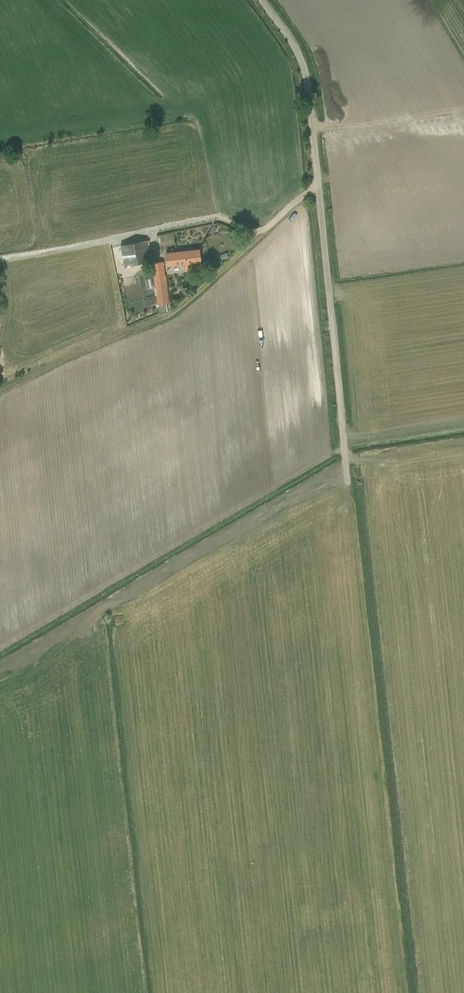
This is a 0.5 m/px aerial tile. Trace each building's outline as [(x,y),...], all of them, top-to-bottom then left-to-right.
[(120,246),(124,264),(138,261),(149,259),(146,240),(135,242),(135,243),(125,245),(120,246)] [(166,253),(167,263),(167,266),(185,264),(185,271),(201,269),(200,259),(199,249),(166,253)] [(158,305),(159,311),(167,311),(166,304),(169,304),(166,275),(164,275),(163,261),(150,263),(151,277),(154,277),(157,306),(158,305)]
